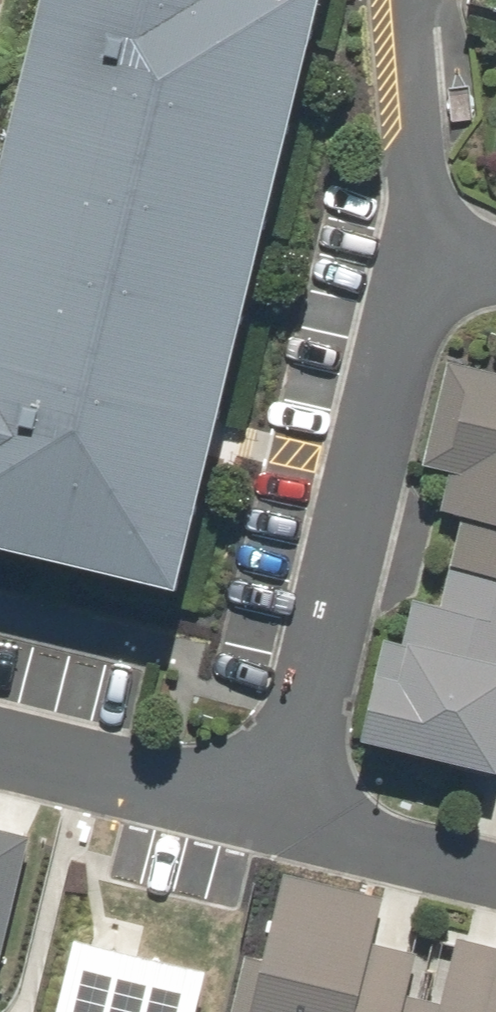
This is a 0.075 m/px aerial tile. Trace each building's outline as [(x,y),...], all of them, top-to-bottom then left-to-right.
[(176,569),(319,0),(45,0),(0,178),(0,525),(176,569)] [(444,367),(418,468),(447,477),(435,518),(463,527),(450,568),(495,578),(495,379),(444,367)] [(357,722),(495,753),(495,578),(450,568),(441,604),(411,597),(402,635),(379,630),(357,722)] [(3,951),(33,824),(0,816),(0,951),(3,951)] [(460,924),(456,940),(445,987),(412,979),(424,932),(373,920),(382,884),(283,860),(246,1011),(495,1011),(495,933),(460,924)] [(198,974),(67,943),(50,1011),(188,1011),(198,974)]
